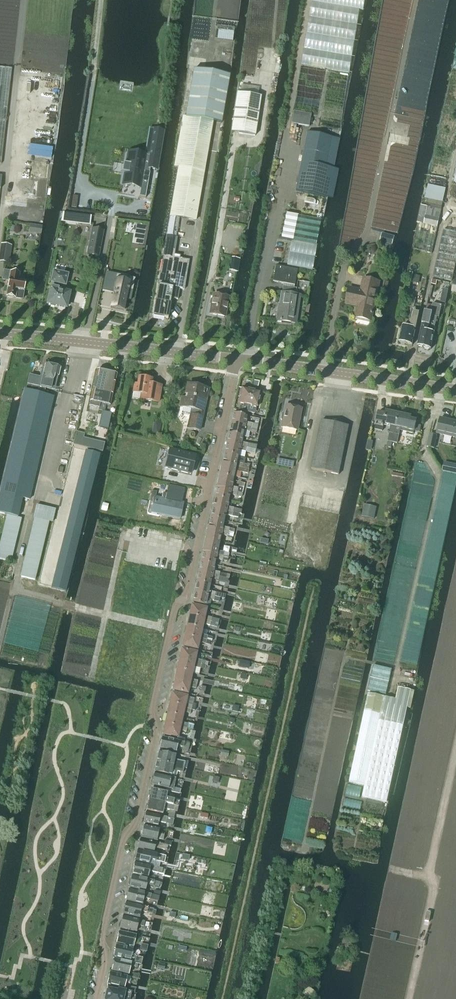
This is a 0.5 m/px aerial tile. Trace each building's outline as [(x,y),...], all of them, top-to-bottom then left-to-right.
[(349,74),(360,10),(363,11),(365,0),(313,0),(302,66),(349,74)] [(215,40),(232,42),(234,28),(217,26),(215,40)] [(1,164),(11,69),(0,68),(0,164),(1,164)] [(170,216),(195,221),(212,122),(220,123),(229,76),(193,70),(185,118),(183,117),(174,167),(178,168),(170,216)] [(237,93),(231,133),(255,136),(261,97),(237,93)] [(311,114),(293,111),(291,124),(309,127),(311,114)] [(123,164),(121,174),(123,174),(124,174),(123,182),(141,185),(140,190),(139,197),(145,199),(150,173),(149,173),(150,169),(157,170),(163,132),(152,130),(152,131),(158,132),(156,140),(151,139),(148,159),(145,158),(127,155),(126,165),(125,165),(123,164)] [(332,168),(325,166),(331,137),(308,132),(296,191),(326,197),(332,168)] [(388,162),(402,165),(411,167),(415,147),(408,145),(392,142),(388,162)] [(421,205),(418,223),(420,223),(437,227),(445,188),(443,188),(437,187),(428,185),(425,199),(428,200),(428,203),(427,206),(421,205)] [(71,214),(62,213),(61,221),(70,222),(71,214)] [(292,241),(287,265),(313,270),(317,246),(316,245),(321,220),(286,213),(280,239),(292,241)] [(420,223),(414,250),(432,254),(437,227),(420,223)] [(87,255),(98,258),(103,231),(92,229),(89,245),(95,246),(93,256),(87,255)] [(452,282),(455,264),(455,233),(443,230),(433,277),(452,282)] [(382,234),(380,243),(392,246),(394,237),(382,234)] [(155,302),(152,316),(167,319),(169,309),(171,310),(172,299),(177,300),(179,289),(184,290),(188,261),(179,259),(180,256),(174,255),(176,242),(163,240),(161,249),(164,249),(158,286),(155,302)] [(378,265),(388,267),(390,258),(380,256),(378,265)] [(272,282),(284,284),(294,286),(297,270),(275,266),(272,282)] [(8,297),(9,298),(11,298),(13,298),(22,300),(24,284),(17,283),(18,274),(3,272),(2,280),(8,281),(6,297),(8,297)] [(57,291),(58,284),(64,285),(66,278),(64,275),(53,272),(50,282),(53,283),(48,304),(49,304),(51,306),(54,307),(56,306),(65,308),(68,294),(57,291)] [(106,273),(103,288),(114,291),(110,308),(123,311),(126,300),(130,301),(132,291),(128,290),(129,284),(117,282),(118,276),(106,273)] [(346,304),(358,306),(355,318),(371,321),(379,283),(364,279),(361,291),(349,288),(346,304)] [(299,296),(295,295),(296,289),(282,287),(277,321),(295,324),(299,296)] [(229,298),(213,295),(209,315),(225,318),(229,298)] [(424,348),(425,349),(428,350),(430,349),(431,349),(435,333),(436,329),(429,327),(431,316),(439,317),(442,305),(433,303),(431,313),(425,312),(418,346),(424,348)] [(414,312),(410,328),(402,326),(399,342),(400,343),(401,344),(404,345),(406,344),(412,345),(419,314),(414,312)] [(7,574),(10,562),(20,519),(16,518),(21,498),(29,500),(53,397),(44,395),(36,393),(37,387),(46,389),(49,389),(50,385),(52,385),(52,383),(56,383),(60,368),(45,365),(44,369),(42,368),(40,378),(29,376),(26,391),(24,390),(6,467),(0,491),(0,514),(7,515),(2,537),(0,543),(0,572),(7,574)] [(92,391),(89,406),(99,408),(100,404),(107,374),(103,373),(102,371),(99,370),(98,371),(97,371),(92,391)] [(99,408),(98,410),(99,410),(104,412),(106,405),(110,406),(112,396),(117,376),(116,376),(116,374),(113,374),(111,375),(107,374),(100,404),(99,408)] [(134,385),(133,393),(132,399),(154,403),(158,404),(161,386),(150,385),(151,380),(138,378),(137,385),(134,385)] [(182,409),(181,414),(189,416),(187,429),(199,432),(206,397),(203,397),(205,389),(187,385),(184,398),(182,407),(182,409)] [(241,389),(238,403),(243,405),(243,407),(239,406),(238,411),(246,412),(251,391),(241,389)] [(251,391),(246,412),(250,413),(251,414),(254,414),(256,407),(257,407),(260,393),(251,391)] [(281,428),(296,431),(301,409),(286,406),(284,413),(283,413),(281,414),(280,419),(281,421),(283,421),(281,428)] [(379,412),(375,430),(383,432),(384,424),(391,426),(387,442),(386,447),(391,448),(393,443),(394,434),(395,434),(396,427),(399,414),(386,411),(386,414),(379,412)] [(233,414),(231,424),(250,428),(251,424),(245,423),(247,417),(233,414)] [(399,414),(396,427),(408,429),(408,432),(414,433),(417,421),(411,420),(411,417),(399,414)] [(437,434),(455,438),(455,422),(441,419),(437,434)] [(322,421),(312,470),(339,475),(349,426),(322,421)] [(231,424),(228,434),(242,437),(244,431),(249,432),(250,428),(231,424)] [(76,433),(73,445),(102,452),(104,444),(83,439),(83,435),(76,433)] [(228,434),(226,444),(246,448),(247,444),(241,443),(242,437),(228,434)] [(427,447),(434,449),(437,436),(430,434),(427,447)] [(226,444),(224,454),(238,457),(240,451),(245,452),(246,448),(226,444)] [(70,514),(51,588),(65,592),(80,533),(99,454),(86,451),(70,514)] [(170,451),(165,468),(190,474),(195,457),(170,451)] [(221,464),(248,470),(248,465),(237,463),(238,457),(224,454),(222,464),(221,464)] [(219,476),(218,478),(226,479),(227,476),(233,477),(234,477),(235,471),(241,473),(247,474),(248,470),(221,464),(219,474),(219,476)] [(217,485),(216,488),(217,488),(216,489),(236,493),(237,492),(237,489),(231,488),(233,481),(233,479),(234,477),(233,477),(227,476),(226,479),(218,478),(217,485)] [(159,517),(159,515),(180,519),(183,505),(181,504),(184,490),(168,486),(166,494),(163,494),(162,500),(155,498),(156,492),(152,491),(150,503),(147,514),(159,517)] [(216,489),(214,499),(228,502),(228,501),(230,496),(236,497),(236,493),(216,489)] [(214,499),(212,508),(232,513),(233,509),(227,507),(228,502),(214,499)] [(36,506),(33,518),(35,518),(48,521),(52,522),(55,510),(36,506)] [(212,508),(210,519),(224,522),(224,521),(225,516),(231,517),(232,513),(212,508)] [(364,510),(362,516),(374,519),(375,513),(364,510)] [(35,519),(21,577),(34,581),(48,522),(48,521),(35,518),(35,519)] [(207,528),(228,533),(229,529),(223,528),(224,522),(210,519),(208,528),(207,528)] [(207,528),(205,539),(212,540),(212,544),(219,545),(221,536),(227,537),(228,533),(207,528)] [(205,539),(202,552),(228,558),(228,557),(228,554),(223,553),(224,553),(217,551),(219,545),(212,544),(212,540),(205,539)] [(203,553),(201,563),(214,565),(215,565),(216,559),(222,561),(227,562),(228,558),(202,552),(202,553),(203,553)] [(201,563),(198,573),(218,577),(219,573),(213,571),(214,565),(201,563)] [(198,573),(196,583),(210,586),(210,585),(211,580),(217,581),(227,583),(228,579),(226,579),(218,577),(198,573)] [(196,583),(194,593),(220,598),(220,594),(215,593),(209,592),(210,586),(196,583)] [(194,593),(192,603),(205,606),(207,600),(213,601),(218,603),(220,598),(194,593)] [(191,606),(189,617),(204,620),(203,621),(210,622),(217,624),(218,620),(215,619),(204,617),(206,609),(191,606)] [(189,617),(187,627),(201,630),(201,629),(202,625),(217,628),(217,624),(210,622),(203,621),(204,620),(189,617)] [(187,627),(184,637),(199,640),(199,639),(209,642),(211,642),(212,641),(212,638),(200,635),(201,630),(187,627)] [(184,637),(182,647),(197,650),(198,645),(198,643),(209,646),(209,642),(199,639),(199,640),(184,637)] [(181,650),(179,660),(201,665),(202,661),(195,660),(195,659),(196,653),(181,650)] [(179,660),(177,670),(192,674),(193,669),(200,670),(200,669),(201,665),(179,660)] [(374,665),(368,691),(386,695),(392,669),(374,665)] [(177,670),(175,680),(202,687),(203,682),(203,681),(197,680),(197,682),(190,680),(191,679),(192,674),(177,670)] [(175,680),(172,691),(187,694),(188,689),(195,690),(196,686),(200,687),(201,687),(202,687),(175,680)] [(384,697),(366,785),(363,798),(387,802),(407,708),(410,709),(414,691),(398,688),(395,699),(386,697),(384,697)] [(368,693),(350,782),(366,785),(384,697),(368,693)] [(172,694),(169,704),(184,707),(184,708),(191,710),(194,711),(196,705),(192,704),(192,706),(185,705),(186,697),(172,694)] [(169,704),(167,714),(182,718),(183,713),(190,714),(191,710),(194,711),(191,710),(184,708),(184,707),(169,704)] [(167,714),(165,724),(187,729),(188,724),(181,723),(182,718),(167,714)] [(187,729),(165,724),(162,735),(177,738),(179,733),(179,731),(186,732),(187,729)] [(162,738),(159,748),(176,752),(177,746),(183,748),(182,751),(187,752),(189,744),(162,738)] [(158,752),(156,762),(183,768),(184,763),(183,763),(174,761),(175,756),(158,752)] [(156,762),(154,772),(175,776),(177,771),(180,772),(182,773),(183,768),(156,762)] [(154,774),(151,786),(166,789),(165,791),(179,794),(180,790),(173,788),(175,778),(154,774)] [(150,790),(148,800),(178,807),(179,802),(166,799),(167,793),(150,790)] [(148,800),(146,811),(162,815),(163,809),(177,812),(178,807),(148,800)] [(145,816),(143,824),(144,824),(157,827),(158,822),(165,824),(171,825),(172,825),(172,826),(174,820),(145,813),(145,814),(145,816)] [(143,827),(141,828),(141,831),(142,833),(140,838),(156,841),(156,839),(163,840),(164,835),(158,834),(158,829),(143,826),(143,827)] [(139,840),(137,849),(153,853),(154,848),(165,851),(166,851),(167,846),(163,845),(161,845),(140,840),(139,840)] [(136,853),(134,861),(149,865),(150,861),(156,862),(162,863),(164,864),(165,857),(137,851),(136,853)] [(134,863),(132,874),(148,878),(149,872),(156,873),(163,874),(164,870),(134,863)] [(131,876),(129,888),(145,891),(146,885),(153,886),(157,887),(158,887),(159,883),(131,876)] [(128,890),(126,901),(142,905),(143,898),(150,899),(154,900),(154,901),(156,901),(157,896),(155,896),(128,890)] [(125,903),(123,914),(139,918),(140,912),(151,914),(154,915),(155,910),(154,910),(125,903)] [(122,917),(120,928),(136,932),(137,925),(143,927),(144,922),(122,917)] [(119,932),(116,943),(132,947),(135,936),(119,932)] [(116,946),(113,957),(136,962),(136,964),(141,965),(143,958),(130,956),(132,949),(116,946)] [(112,962),(111,969),(112,969),(112,971),(128,975),(130,966),(136,967),(137,965),(141,966),(141,965),(136,964),(136,965),(114,960),(113,959),(112,962)] [(110,973),(107,984),(123,988),(124,984),(126,978),(126,977),(111,973),(110,973)] [(104,998),(130,998),(131,992),(117,989),(117,991),(106,989),(104,998)]
